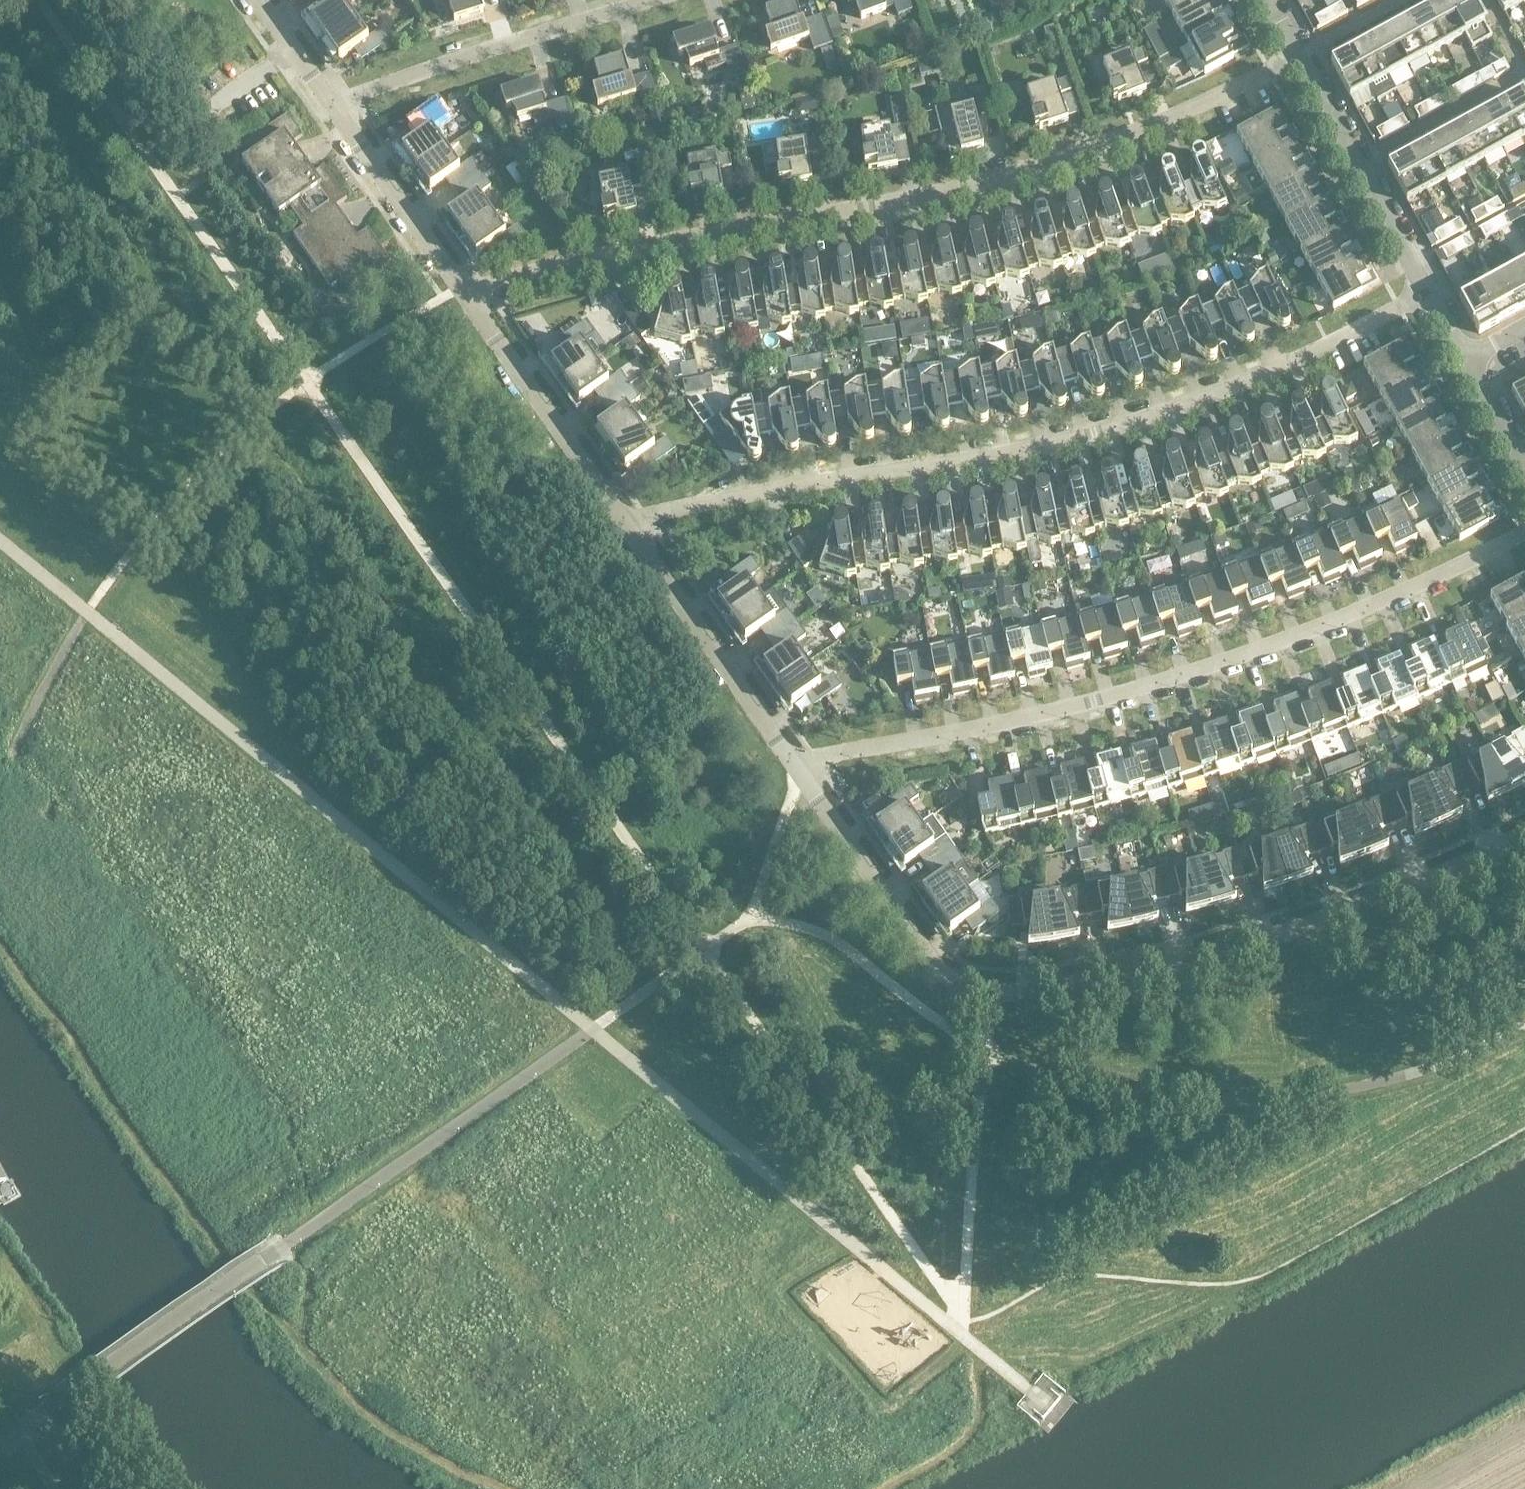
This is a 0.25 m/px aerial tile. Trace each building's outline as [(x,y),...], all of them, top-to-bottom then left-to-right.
[(332,4),(311,19),(325,39),(355,19),(342,0),(329,0),(332,4)] [(454,20),(483,11),(480,0),(448,0),(454,20)] [(833,44),(823,15),(803,22),(795,0),(794,0),(766,10),(774,32),(767,35),(772,49),(771,49),(771,50),(809,37),(814,50),(833,44)] [(861,18),(894,6),(898,15),(912,10),(909,0),(854,0),(861,18)] [(1126,2),(1131,11),(1145,3),(1144,0),(1131,0),(1126,2)] [(1172,15),(1200,0),(1164,0),(1172,15)] [(1172,15),(1188,44),(1217,29),(1217,28),(1211,18),(1222,12),(1216,0),(1200,0),(1172,15)] [(1445,0),(1426,10),(1445,45),(1464,35),(1445,0)] [(1471,0),(1445,0),(1464,35),(1484,24),(1471,0)] [(1522,0),(1497,0),(1504,13),(1524,2),(1522,0)] [(1337,5),(1328,10),(1333,20),(1343,15),(1337,5)] [(1333,20),(1328,10),(1319,15),(1324,25),(1333,20)] [(1445,45),(1426,10),(1407,21),(1426,55),(1445,45)] [(837,13),(825,18),(829,29),(841,24),(837,13)] [(368,38),(355,19),(325,39),(339,59),(360,45),(367,55),(389,40),(381,29),(368,38)] [(1426,55),(1407,21),(1388,31),(1407,66),(1426,55)] [(1238,41),(1228,22),(1217,28),(1217,29),(1188,44),(1205,74),(1233,58),(1227,47),(1238,41)] [(1055,23),(1044,27),(1049,38),(1059,34),(1055,23)] [(1159,23),(1146,29),(1162,58),(1174,51),(1159,23)] [(747,74),(738,45),(718,52),(711,30),(712,30),(711,28),(673,41),(674,42),(675,42),(679,56),(686,53),(690,66),(704,61),(707,70),(727,64),(732,79),(747,74)] [(1407,66),(1388,31),(1369,41),(1388,76),(1407,66)] [(1396,90),(1388,76),(1369,41),(1350,52),(1370,86),(1377,100),(1396,90)] [(833,45),(821,48),(824,58),(836,54),(833,45)] [(1179,49),(1168,55),(1173,66),(1185,60),(1179,49)] [(1133,97),(1146,91),(1136,66),(1148,61),(1143,50),(1132,54),(1131,52),(1103,63),(1112,85),(1109,86),(1114,97),(1125,93),(1127,98),(1133,96),(1133,97)] [(1370,86),(1350,52),(1331,62),(1335,71),(1349,97),(1370,86)] [(597,106),(636,94),(642,92),(645,102),(659,98),(652,73),(630,79),(623,56),(594,65),(601,88),(594,90),(598,104),(597,105),(597,106)] [(1504,60),(1495,65),(1500,75),(1509,70),(1504,60)] [(1474,76),(1465,81),(1471,91),(1480,86),(1474,76)] [(1055,125),(1068,121),(1055,81),(1027,90),(1034,113),(1032,114),(1035,125),(1046,121),(1048,126),(1054,124),(1055,125)] [(1471,91),(1465,81),(1456,86),(1461,96),(1471,91)] [(545,105),(538,83),(539,83),(539,82),(501,94),(501,95),(502,94),(507,108),(514,106),(517,119),(532,114),(535,124),(555,117),(558,127),(573,122),(565,99),(545,105)] [(750,86),(736,90),(743,112),(757,108),(750,86)] [(987,86),(976,89),(982,113),(993,110),(987,86)] [(470,92),(457,101),(466,114),(479,105),(470,92)] [(1522,93),(1502,104),(1521,138),(1524,136),(1524,99),(1522,93)] [(1436,97),(1427,102),(1433,112),(1442,107),(1436,97)] [(984,146),(972,99),(935,109),(941,133),(947,131),(950,145),(947,145),(951,158),(967,154),(966,150),(984,146)] [(1433,112),(1427,102),(1418,107),(1423,117),(1433,112)] [(1521,138),(1502,104),(1483,114),(1502,149),(1521,138)] [(661,106),(648,110),(656,133),(668,129),(661,106)] [(907,107),(892,110),(895,126),(910,124),(907,107)] [(402,149),(416,169),(446,149),(432,129),(445,120),(437,109),(416,124),(423,135),(402,149)] [(1237,133),(1253,163),(1282,147),(1276,136),(1287,130),(1277,111),(1237,133)] [(288,113),(245,143),(253,154),(242,161),(279,214),(290,207),(304,227),(294,234),(331,287),(341,280),(348,291),(391,261),(369,228),(358,236),(337,205),(347,198),(325,166),(314,173),(293,142),(303,135),(288,113)] [(1502,149),(1483,114),(1464,124),(1483,159),(1502,149)] [(1399,118),(1389,123),(1395,132),(1404,127),(1399,118)] [(822,119),(810,122),(812,135),(825,133),(822,119)] [(1395,132),(1389,123),(1380,128),(1385,138),(1395,132)] [(1483,159),(1464,124),(1445,135),(1464,169),(1483,159)] [(890,126),(861,131),(865,155),(863,155),(865,167),(876,164),(877,170),(884,169),(884,170),(898,167),(893,140),(905,138),(903,126),(891,128),(890,126)] [(1464,169),(1445,135),(1426,145),(1445,180),(1464,169)] [(798,184),(812,182),(808,155),(820,153),(818,140),(806,142),(806,140),(776,145),(780,168),(777,169),(779,180),(790,178),(791,184),(798,183),(798,184)] [(1292,140),(1282,147),(1253,163),(1269,192),(1298,176),(1297,175),(1292,166),(1303,159),(1292,140)] [(641,144),(623,148),(625,160),(643,156),(641,144)] [(1445,180),(1426,145),(1407,155),(1426,190),(1445,180)] [(460,168),(446,149),(416,169),(431,190),(451,175),(460,188),(481,173),(472,160),(460,168)] [(724,196),(719,169),(731,167),(729,155),(717,157),(715,149),(686,154),(691,184),(689,184),(691,196),(702,194),(703,199),(710,198),(710,199),(724,196)] [(1191,183),(1181,187),(1191,213),(1192,213),(1202,208),(1217,209),(1218,209),(1226,205),(1205,157),(1204,156),(1204,155),(1203,154),(1201,153),(1199,153),(1198,153),(1197,153),(1196,154),(1195,154),(1194,155),(1194,156),(1193,157),(1193,158),(1193,159),(1191,180),(1191,182),(1191,183)] [(1426,190),(1407,155),(1387,166),(1392,174),(1392,175),(1406,201),(1426,190)] [(1231,159),(1219,165),(1225,176),(1237,169),(1231,159)] [(631,189),(643,186),(639,164),(597,173),(603,202),(601,202),(603,214),(615,211),(616,217),(622,215),(623,216),(637,213),(631,189)] [(1160,195),(1149,200),(1159,226),(1159,225),(1170,221),(1185,223),(1186,222),(1194,219),(1192,213),(1191,213),(1181,187),(1174,170),(1173,169),(1173,168),(1171,167),(1170,166),(1168,166),(1166,166),(1165,166),(1164,167),(1163,168),(1163,169),(1162,169),(1162,170),(1161,171),(1159,193),(1159,194),(1159,195),(1160,195)] [(491,167),(483,173),(487,179),(495,173),(491,167)] [(1308,169),(1297,175),(1298,176),(1269,192),(1285,221),(1314,205),(1308,195),(1319,189),(1308,169)] [(490,186),(481,173),(460,188),(469,200),(448,215),(462,235),(492,214),(478,194),(490,186)] [(1128,207),(1117,211),(1126,238),(1127,237),(1138,233),(1153,235),(1154,235),(1162,232),(1159,225),(1159,226),(1149,200),(1143,182),(1142,181),(1142,180),(1141,179),(1139,178),(1138,178),(1136,178),(1135,178),(1134,179),(1133,179),(1132,180),(1131,181),(1131,182),(1130,183),(1130,184),(1127,205),(1127,206),(1128,207)] [(1522,185),(1513,190),(1518,200),(1524,196),(1524,191),(1522,185)] [(1096,219),(1085,222),(1094,249),(1105,245),(1119,247),(1120,247),(1121,247),(1129,244),(1127,237),(1126,238),(1117,211),(1111,194),(1111,193),(1110,192),(1109,191),(1107,190),(1105,189),(1103,190),(1102,190),(1101,191),(1100,191),(1100,192),(1099,193),(1099,194),(1099,195),(1095,216),(1095,217),(1095,218),(1096,219)] [(1244,189),(1235,194),(1241,206),(1251,201),(1244,189)] [(1324,198),(1314,205),(1285,221),(1301,250),(1330,234),(1324,224),(1335,218),(1324,198)] [(1063,229),(1053,233),(1052,233),(1060,259),(1061,259),(1072,256),(1086,258),(1087,258),(1096,255),(1094,249),(1085,222),(1079,205),(1079,204),(1078,203),(1078,202),(1077,201),(1075,200),(1074,200),(1072,200),(1070,201),(1068,203),(1067,204),(1067,205),(1067,206),(1063,227),(1063,228),(1063,229)] [(1493,201),(1484,206),(1489,215),(1499,210),(1493,201)] [(1489,215),(1484,206),(1475,211),(1480,221),(1489,215)] [(1031,239),(1020,242),(1027,269),(1039,266),(1053,268),(1054,268),(1063,266),(1061,259),(1060,259),(1052,233),(1053,233),(1047,215),(1047,214),(1046,213),(1046,212),(1045,211),(1044,211),(1043,210),(1041,210),(1040,210),(1039,211),(1038,211),(1036,213),(1035,213),(1035,214),(1035,215),(1030,237),(1030,238),(1031,239)] [(505,234),(492,214),(462,235),(476,255),(497,241),(505,251),(526,236),(518,225),(505,234)] [(1507,226),(1502,216),(1492,221),(1498,231),(1507,226)] [(998,248),(987,251),(994,278),(1005,275),(1020,278),(1021,278),(1029,276),(1027,269),(1020,242),(1015,224),(1015,223),(1014,222),(1013,221),(1011,220),(1010,220),(1007,220),(1006,220),(1005,220),(1004,222),(1003,223),(1003,224),(1002,225),(998,246),(998,247),(998,248)] [(1455,221),(1446,226),(1451,236),(1461,231),(1455,221)] [(1498,231),(1492,221),(1483,226),(1488,236),(1498,231)] [(1451,236),(1446,226),(1437,231),(1442,241),(1451,236)] [(965,256),(954,259),(960,286),(971,283),(986,287),(987,287),(996,285),(994,278),(987,251),(982,233),(982,232),(982,231),(981,230),(979,229),(978,228),(977,228),(976,228),(975,228),(974,228),(972,229),(971,230),(971,231),(970,232),(970,233),(965,254),(965,256)] [(1340,228),(1330,234),(1301,250),(1317,279),(1345,263),(1340,253),(1351,247),(1340,228)] [(931,264),(921,266),(920,266),(926,293),(938,291),(952,295),(953,295),(962,293),(960,286),(954,259),(950,241),(949,240),(949,239),(947,237),(945,236),(942,236),(940,236),(939,238),(938,239),(937,240),(937,241),(931,262),(931,264)] [(1469,246),(1464,237),(1454,242),(1460,251),(1469,246)] [(1460,251),(1454,242),(1445,247),(1450,256),(1460,251)] [(898,270),(887,273),(892,300),(904,298),(917,302),(918,302),(919,302),(928,300),(926,293),(920,266),(921,266),(917,248),(917,247),(916,246),(915,245),(914,244),(913,243),(912,243),(911,243),(910,243),(909,243),(907,244),(906,245),(905,245),(905,246),(903,251),(898,268),(898,269),(898,270)] [(864,276),(854,278),(853,278),(858,306),(869,304),(884,308),(885,308),(893,307),(892,300),(887,273),(884,254),(884,253),(883,252),(882,251),(881,250),(880,249),(878,249),(876,249),(875,250),(873,251),(872,252),(871,254),(865,274),(864,275),(864,276)] [(1276,252),(1266,257),(1271,266),(1281,260),(1276,252)] [(831,282),(820,283),(824,311),(835,309),(849,314),(850,314),(859,313),(858,306),(853,278),(854,278),(851,260),(850,259),(850,258),(849,257),(848,256),(846,255),(844,254),(843,255),(841,255),(840,256),(839,257),(839,258),(838,259),(831,279),(831,280),(831,282)] [(1356,257),(1345,263),(1317,279),(1333,309),(1362,293),(1356,282),(1367,276),(1356,257)] [(797,286),(786,288),(785,288),(790,316),(801,314),(815,319),(816,319),(825,318),(824,311),(820,283),(817,265),(817,264),(816,263),(816,262),(814,261),(813,260),(812,260),(811,259),(810,259),(809,260),(808,260),(806,261),(806,262),(805,263),(804,264),(797,284),(797,285),(797,286)] [(1153,261),(1140,266),(1145,279),(1158,274),(1153,261)] [(763,292),(752,294),(756,321),(757,321),(768,320),(782,324),(783,324),(791,323),(790,316),(785,288),(786,288),(783,270),(783,269),(782,268),(782,267),(780,266),(779,265),(777,265),(775,265),(773,266),(772,267),(771,267),(771,268),(769,273),(763,290),(763,291),(763,292)] [(1517,267),(1498,277),(1517,312),(1524,308),(1524,281),(1517,267)] [(729,298),(718,300),(723,328),(723,327),(734,326),(748,330),(750,330),(758,329),(757,321),(756,321),(752,294),(749,276),(748,275),(748,274),(747,273),(746,272),(744,271),(742,271),(741,271),(739,272),(738,273),(737,273),(737,274),(736,275),(729,296),(729,297),(729,298)] [(1258,276),(1249,288),(1235,294),(1235,295),(1246,320),(1261,313),(1261,314),(1262,315),(1280,328),(1281,328),(1282,329),(1283,329),(1285,329),(1287,328),(1288,327),(1289,326),(1290,324),(1290,323),(1290,321),(1290,320),(1267,272),(1259,275),(1258,276)] [(695,305),(684,307),(689,334),(690,334),(701,332),(714,336),(715,336),(724,335),(723,327),(723,328),(718,300),(715,282),(714,281),(714,280),(712,279),(712,278),(711,278),(709,277),(707,277),(706,277),(705,278),(704,278),(703,280),(702,281),(702,282),(696,303),(695,303),(695,305)] [(1517,312),(1498,277),(1479,288),(1498,322),(1517,312)] [(691,341),(690,334),(689,334),(684,307),(681,289),(680,288),(680,287),(679,286),(678,285),(676,284),(674,284),(673,284),(672,284),(671,284),(670,285),(670,286),(669,287),(668,288),(668,289),(654,335),(681,343),(682,343),(691,341)] [(1235,294),(1232,287),(1224,291),(1223,291),(1214,303),(1200,309),(1210,335),(1225,328),(1226,330),(1244,344),(1246,345),(1247,345),(1248,345),(1250,344),(1252,343),(1253,342),(1254,340),(1254,339),(1254,337),(1246,320),(1235,295),(1235,294)] [(1498,322),(1479,288),(1459,299),(1472,323),(1473,322),(1479,333),(1498,322)] [(1179,317),(1164,322),(1164,323),(1173,349),(1174,349),(1189,343),(1189,344),(1190,344),(1207,359),(1208,360),(1210,360),(1211,360),(1212,360),(1214,359),(1215,359),(1216,357),(1217,356),(1217,355),(1217,354),(1217,353),(1217,351),(1210,335),(1200,309),(1197,302),(1189,305),(1188,305),(1188,306),(1179,317)] [(1011,303),(1003,305),(1006,319),(1014,317),(1011,303)] [(636,306),(625,314),(641,337),(649,331),(650,326),(636,306)] [(1059,310),(1048,313),(1051,323),(1062,321),(1059,310)] [(1043,314),(1033,316),(1036,329),(1046,326),(1043,314)] [(1143,330),(1128,335),(1136,361),(1137,361),(1152,356),(1153,358),(1169,372),(1171,373),(1172,374),(1173,374),(1174,374),(1176,373),(1177,373),(1178,372),(1179,371),(1180,369),(1180,368),(1180,367),(1180,366),(1180,365),(1174,349),(1173,349),(1164,323),(1164,322),(1162,315),(1153,318),(1143,330)] [(551,362),(565,382),(595,361),(581,342),(594,333),(586,322),(564,337),(572,347),(551,362)] [(895,326),(864,331),(866,344),(897,339),(895,326)] [(972,329),(975,339),(982,338),(980,327),(972,329)] [(1106,341),(1092,346),(1091,346),(1099,373),(1115,368),(1115,369),(1116,369),(1132,385),(1133,386),(1134,386),(1136,386),(1137,386),(1138,386),(1139,385),(1141,384),(1142,383),(1142,382),(1142,381),(1142,380),(1142,378),(1137,361),(1136,361),(1128,335),(1126,327),(1117,330),(1106,341)] [(972,328),(962,330),(964,342),(974,340),(972,328)] [(634,334),(626,339),(632,348),(640,342),(634,334)] [(1069,351),(1055,356),(1061,383),(1062,383),(1077,378),(1077,379),(1078,380),(1093,396),(1095,397),(1096,398),(1097,398),(1099,398),(1101,397),(1102,396),(1103,395),(1104,394),(1104,393),(1104,392),(1104,391),(1104,389),(1099,373),(1091,346),(1092,346),(1090,338),(1081,341),(1080,341),(1069,351)] [(1363,365),(1380,394),(1408,379),(1408,378),(1402,368),(1414,362),(1403,343),(1363,365)] [(1032,361),(1018,364),(1017,364),(1023,392),(1039,388),(1040,390),(1055,406),(1056,407),(1058,408),(1059,408),(1060,408),(1062,407),(1063,407),(1064,406),(1065,405),(1065,404),(1066,403),(1066,402),(1066,400),(1062,383),(1061,383),(1055,356),(1053,348),(1045,350),(1044,351),(1032,361)] [(786,353),(788,359),(798,357),(796,350),(786,353)] [(820,355),(809,358),(811,370),(823,368),(820,355)] [(995,369),(980,372),(985,399),(1001,396),(1002,398),(1016,415),(1018,416),(1019,416),(1020,417),(1022,417),(1023,416),(1024,416),(1025,415),(1026,414),(1027,412),(1027,411),(1027,410),(1027,409),(1023,392),(1017,364),(1018,364),(1016,357),(1007,359),(1006,359),(995,369)] [(608,381),(595,361),(565,382),(580,402),(600,388),(609,400),(630,385),(621,372),(608,381)] [(957,375),(943,378),(942,378),(946,406),(947,406),(962,403),(963,404),(963,405),(977,422),(979,423),(980,424),(981,424),(983,424),(984,424),(985,423),(987,422),(988,421),(988,420),(988,418),(988,417),(985,399),(980,372),(979,364),(970,366),(969,366),(957,375)] [(920,381),(905,383),(904,383),(908,411),(924,408),(924,410),(925,410),(938,428),(939,429),(940,430),(941,430),(942,430),(944,430),(946,430),(947,429),(948,428),(949,426),(949,425),(949,424),(949,423),(947,406),(946,406),(942,378),(943,378),(941,370),(933,372),(932,372),(920,381)] [(1419,372),(1408,378),(1408,379),(1380,394),(1396,423),(1424,408),(1424,407),(1418,397),(1430,391),(1419,372)] [(882,386),(866,388),(870,415),(886,413),(886,415),(899,433),(900,434),(901,434),(902,435),(904,436),(905,436),(907,435),(908,435),(909,434),(910,433),(911,431),(911,430),(911,428),(908,411),(904,383),(905,383),(904,375),(895,377),(894,377),(882,386)] [(642,377),(630,385),(637,395),(649,387),(642,377)] [(695,391),(693,381),(681,383),(683,393),(695,391)] [(844,391),(828,394),(833,421),(848,419),(848,420),(849,421),(862,438),(862,439),(863,440),(865,441),(866,441),(868,441),(869,441),(870,440),(872,439),(873,438),(873,437),(873,435),(873,434),(870,415),(866,388),(865,381),(857,382),(856,383),(844,391)] [(1511,391),(1524,416),(1524,383),(1511,391)] [(637,395),(630,385),(609,400),(618,413),(597,427),(611,447),(641,427),(627,407),(639,398),(637,395)] [(806,398),(790,400),(795,428),(810,425),(810,426),(811,427),(824,445),(825,445),(826,446),(827,447),(829,447),(830,447),(831,447),(832,446),(834,445),(835,444),(835,443),(836,441),(836,440),(836,439),(833,421),(828,394),(827,387),(819,388),(818,389),(817,389),(806,398)] [(1321,416),(1321,417),(1321,418),(1311,423),(1322,448),(1323,448),(1333,443),(1349,444),(1349,443),(1357,440),(1334,392),(1334,391),(1333,390),(1332,390),(1332,389),(1331,388),(1329,388),(1328,388),(1326,388),(1325,389),(1324,390),(1323,391),(1322,392),(1322,393),(1322,394),(1321,416)] [(760,391),(751,392),(754,405),(762,403),(760,391)] [(768,404),(752,407),(757,434),(758,434),(773,432),(773,434),(787,451),(788,452),(790,453),(791,453),(792,453),(794,453),(795,452),(796,452),(797,450),(798,449),(798,448),(798,447),(798,446),(795,428),(790,400),(789,393),(781,395),(780,395),(779,395),(768,404)] [(688,403),(703,426),(715,418),(701,398),(696,397),(688,403)] [(761,453),(758,434),(757,434),(752,407),(751,400),(743,402),(742,402),(719,420),(750,458),(751,459),(752,460),(753,460),(755,460),(756,460),(758,459),(759,458),(760,457),(761,456),(761,455),(761,454),(761,453)] [(1435,401),(1424,407),(1424,408),(1396,423),(1412,453),(1440,437),(1440,436),(1434,426),(1445,420),(1435,401)] [(1290,432),(1280,436),(1280,437),(1291,462),(1302,457),(1317,458),(1318,458),(1325,454),(1323,448),(1322,448),(1311,423),(1303,405),(1303,404),(1302,404),(1301,403),(1300,402),(1298,402),(1297,402),(1295,402),(1294,403),(1293,404),(1293,405),(1292,406),(1292,407),(1291,408),(1290,430),(1290,431),(1290,432)] [(1259,445),(1248,449),(1258,475),(1259,475),(1269,471),(1285,472),(1286,472),(1293,468),(1291,462),(1280,437),(1280,436),(1273,419),(1272,418),(1271,417),(1270,416),(1269,416),(1268,415),(1267,415),(1265,416),(1264,416),(1263,417),(1262,418),(1261,419),(1261,420),(1260,421),(1258,443),(1258,444),(1259,445)] [(1372,425),(1363,430),(1366,437),(1376,432),(1372,425)] [(654,446),(641,427),(611,447),(625,468),(646,453),(654,464),(675,449),(667,438),(654,446)] [(1227,457),(1217,461),(1216,461),(1226,487),(1237,483),(1252,485),(1253,485),(1261,481),(1259,475),(1258,475),(1248,449),(1242,432),(1241,431),(1240,429),(1238,428),(1237,428),(1236,428),(1235,428),(1233,428),(1232,429),(1231,430),(1230,431),(1230,432),(1229,433),(1227,455),(1227,456),(1227,457)] [(1451,430),(1440,436),(1440,437),(1412,453),(1427,482),(1456,466),(1456,465),(1450,455),(1461,449),(1451,430)] [(1375,436),(1369,440),(1373,447),(1379,443),(1375,436)] [(1195,469),(1184,472),(1193,499),(1204,495),(1218,497),(1219,497),(1220,497),(1228,494),(1226,487),(1216,461),(1217,461),(1210,443),(1209,442),(1209,441),(1208,441),(1207,440),(1206,440),(1205,439),(1204,439),(1202,440),(1201,440),(1199,441),(1199,442),(1198,443),(1198,445),(1195,466),(1195,467),(1195,469)] [(1162,479),(1152,483),(1160,509),(1171,506),(1186,508),(1187,508),(1195,505),(1193,499),(1184,472),(1178,454),(1178,453),(1177,452),(1176,451),(1175,451),(1173,450),(1172,450),(1170,451),(1169,451),(1168,452),(1167,453),(1166,454),(1166,456),(1162,477),(1162,478),(1162,479)] [(1467,459),(1456,465),(1456,466),(1427,482),(1443,511),(1472,495),(1466,485),(1477,478),(1467,459)] [(1130,489),(1119,492),(1126,519),(1138,515),(1152,518),(1154,518),(1162,516),(1160,509),(1152,483),(1146,464),(1146,463),(1145,462),(1144,461),(1143,461),(1142,460),(1141,460),(1140,460),(1138,460),(1137,461),(1136,462),(1135,463),(1134,464),(1134,465),(1130,487),(1130,488),(1130,489)] [(1097,498),(1086,501),(1093,528),(1104,525),(1119,528),(1120,528),(1128,525),(1126,519),(1119,492),(1114,474),(1114,473),(1113,472),(1112,471),(1111,470),(1110,470),(1108,469),(1107,469),(1106,470),(1105,470),(1104,471),(1103,472),(1102,473),(1102,474),(1097,496),(1097,498)] [(1064,506),(1053,508),(1059,536),(1070,533),(1085,536),(1086,536),(1094,534),(1093,528),(1086,501),(1082,482),(1081,481),(1081,480),(1080,479),(1079,478),(1077,478),(1076,478),(1075,478),(1073,478),(1072,479),(1071,479),(1070,480),(1070,481),(1069,482),(1064,504),(1064,506)] [(1358,479),(1351,482),(1355,492),(1362,489),(1358,479)] [(1030,513),(1020,515),(1019,515),(1025,543),(1036,540),(1051,544),(1052,544),(1060,542),(1059,536),(1053,508),(1049,490),(1048,488),(1048,487),(1047,487),(1046,486),(1045,485),(1043,485),(1041,485),(1040,486),(1039,486),(1038,487),(1037,488),(1036,490),(1031,511),(1030,512),(1030,513)] [(1311,485),(1303,488),(1308,499),(1316,496),(1311,485)] [(1483,488),(1472,495),(1443,511),(1460,541),(1489,525),(1482,514),(1493,508),(1483,488)] [(997,519),(986,521),(990,549),(991,549),(1002,546),(1017,551),(1018,551),(1026,549),(1025,543),(1019,515),(1020,515),(1016,497),(1016,495),(1015,494),(1014,493),(1013,493),(1012,492),(1010,492),(1009,492),(1008,492),(1007,492),(1006,493),(1005,494),(1004,495),(1004,496),(997,517),(997,518),(997,519)] [(1327,493),(1315,498),(1320,509),(1332,504),(1327,493)] [(1414,494),(1403,500),(1409,511),(1420,505),(1414,494)] [(963,525),(952,526),(956,554),(968,552),(982,557),(983,557),(992,555),(991,549),(990,549),(986,521),(983,503),(983,501),(982,500),(981,499),(980,499),(978,498),(977,497),(976,497),(975,498),(973,498),(973,499),(972,500),(971,501),(971,502),(963,522),(963,523),(963,525)] [(1279,498),(1271,502),(1275,511),(1283,508),(1279,498)] [(1362,514),(1364,519),(1365,519),(1375,542),(1376,542),(1388,536),(1397,554),(1412,546),(1410,542),(1417,539),(1398,498),(1376,508),(1376,507),(1362,514)] [(930,529),(919,531),(918,531),(922,558),(933,557),(947,562),(948,562),(957,561),(956,554),(952,526),(950,508),(950,507),(949,506),(948,504),(947,504),(946,503),(945,502),(944,502),(942,502),(941,503),(940,503),(939,504),(938,505),(937,506),(930,527),(930,528),(930,529)] [(896,534),(884,535),(888,563),(889,563),(900,561),(914,566),(915,566),(923,565),(922,558),(918,531),(919,531),(916,512),(916,511),(915,510),(914,509),(913,508),(911,507),(910,507),(908,507),(906,508),(905,509),(904,510),(903,511),(896,532),(896,533),(896,534)] [(1293,508),(1283,512),(1288,522),(1298,518),(1293,508)] [(862,539),(850,541),(855,568),(866,566),(880,571),(881,571),(890,570),(889,563),(888,563),(884,535),(882,517),(882,516),(881,515),(880,514),(879,513),(878,513),(877,512),(875,512),(874,512),(872,513),(871,514),(870,515),(869,516),(862,537),(862,538),(862,539)] [(1364,519),(1362,514),(1342,523),(1341,522),(1327,529),(1329,534),(1330,534),(1340,558),(1341,557),(1353,552),(1361,569),(1377,562),(1375,558),(1382,555),(1376,542),(1375,542),(1365,519),(1364,519)] [(856,575),(855,568),(850,541),(848,522),(847,521),(847,520),(846,519),(845,519),(844,518),(843,518),(842,517),(840,517),(839,518),(838,518),(836,520),(835,521),(819,568),(846,577),(847,577),(848,577),(856,575)] [(1427,520),(1413,527),(1420,539),(1433,532),(1427,520)] [(1258,522),(1248,526),(1251,534),(1261,530),(1258,522)] [(1330,534),(1329,534),(1309,543),(1307,537),(1292,543),(1294,549),(1295,548),(1304,572),(1305,572),(1318,567),(1325,584),(1341,578),(1339,574),(1346,571),(1341,557),(1340,558),(1330,534)] [(1225,536),(1214,540),(1217,548),(1228,544),(1225,536)] [(1436,537),(1423,544),(1429,556),(1442,549),(1436,537)] [(799,538),(788,546),(804,568),(812,563),(813,558),(799,538)] [(1189,546),(1176,550),(1180,561),(1193,557),(1189,546)] [(1295,548),(1294,549),(1274,557),(1271,551),(1257,557),(1259,562),(1260,562),(1269,586),(1282,581),(1289,599),(1305,592),(1303,588),(1310,585),(1305,572),(1304,572),(1295,548)] [(1108,555),(1101,557),(1103,568),(1111,566),(1108,555)] [(1259,562),(1257,557),(1236,565),(1236,564),(1221,570),(1223,575),(1224,575),(1232,599),(1233,599),(1246,594),(1253,612),(1269,606),(1267,602),(1274,599),(1269,586),(1260,562),(1259,562)] [(717,599),(731,619),(761,598),(747,579),(760,570),(752,559),(731,574),(738,584),(717,599)] [(1223,575),(1221,570),(1200,577),(1185,582),(1187,588),(1188,587),(1196,612),(1197,612),(1210,607),(1216,625),(1232,619),(1231,615),(1238,613),(1233,599),(1232,599),(1224,575),(1223,575)] [(1506,626),(1524,616),(1524,577),(1490,596),(1506,626)] [(970,581),(960,582),(962,595),(972,594),(970,581)] [(1045,583),(1032,586),(1034,594),(1047,591),(1045,583)] [(1030,585),(1022,587),(1024,600),(1033,598),(1030,585)] [(1188,587),(1187,588),(1166,595),(1164,588),(1149,593),(1150,594),(1151,599),(1152,599),(1159,624),(1160,623),(1173,619),(1179,637),(1196,632),(1194,627),(1201,625),(1197,612),(1196,612),(1188,587)] [(939,588),(927,590),(928,600),(940,598),(939,588)] [(1151,599),(1150,594),(1128,600),(1113,604),(1115,610),(1123,635),(1123,634),(1136,630),(1142,648),(1159,643),(1157,639),(1164,637),(1160,623),(1159,624),(1152,599),(1151,599)] [(775,618),(761,598),(731,619),(746,639),(766,625),(775,637),(796,622),(787,609),(775,618)] [(1115,610),(1113,604),(1092,611),(1092,610),(1077,614),(1078,620),(1079,620),(1086,645),(1100,641),(1105,659),(1121,654),(1120,650),(1127,648),(1123,634),(1123,635),(1115,610)] [(1506,626),(1522,655),(1524,654),(1524,616),(1506,626)] [(1040,624),(1042,630),(1048,655),(1049,654),(1062,651),(1067,669),(1084,665),(1083,660),(1090,659),(1086,645),(1079,620),(1078,620),(1057,626),(1055,620),(1040,624)] [(806,635),(796,622),(775,637),(784,650),(763,664),(777,684),(807,664),(793,644),(806,635)] [(1451,650),(1440,655),(1439,656),(1452,684),(1452,685),(1487,668),(1467,626),(1461,629),(1459,625),(1443,633),(1451,650)] [(1003,633),(1011,663),(1012,663),(1025,660),(1030,678),(1046,674),(1045,670),(1053,668),(1049,654),(1048,655),(1042,630),(1020,635),(1019,629),(1003,633)] [(1011,663),(1003,633),(982,638),(982,637),(966,641),(973,672),(974,671),(988,668),(992,687),(1009,683),(1008,679),(1015,677),(1012,663),(1011,663)] [(973,672),(966,641),(945,645),(929,648),(936,679),(950,676),(954,695),(971,691),(970,687),(977,685),(974,671),(973,672)] [(1417,665),(1406,670),(1405,671),(1417,699),(1417,700),(1452,684),(1439,656),(1440,655),(1434,642),(1427,645),(1425,641),(1409,648),(1417,665)] [(936,679),(929,648),(907,652),(893,654),(898,686),(912,683),(916,702),(932,699),(932,694),(939,693),(936,679)] [(863,655),(853,662),(861,675),(871,668),(863,655)] [(1383,680),(1371,685),(1382,714),(1382,715),(1417,700),(1417,699),(1405,671),(1406,670),(1400,657),(1393,660),(1391,655),(1375,662),(1383,680)] [(815,675),(807,664),(777,684),(792,705),(812,690),(827,711),(855,691),(840,670),(827,679),(821,671),(815,675)] [(1348,694),(1337,699),(1336,699),(1347,728),(1347,729),(1382,714),(1371,685),(1366,671),(1359,674),(1357,670),(1341,676),(1348,694)] [(1313,707),(1302,712),(1301,712),(1312,741),(1311,742),(1347,728),(1336,699),(1337,699),(1331,685),(1324,687),(1323,683),(1307,689),(1313,707)] [(1511,684),(1502,689),(1508,701),(1517,696),(1511,684)] [(1278,720),(1267,724),(1266,725),(1276,754),(1276,755),(1311,742),(1312,741),(1301,712),(1302,712),(1296,698),(1289,700),(1288,696),(1272,702),(1278,720)] [(1473,701),(1464,705),(1470,717),(1478,713),(1473,701)] [(1243,732),(1231,736),(1231,737),(1238,760),(1240,767),(1276,754),(1266,725),(1267,724),(1262,710),(1255,713),(1253,709),(1237,714),(1243,732)] [(1208,744),(1196,748),(1195,748),(1204,778),(1219,774),(1220,777),(1241,770),(1240,767),(1238,760),(1231,737),(1231,736),(1227,722),(1219,724),(1218,720),(1202,726),(1208,744)] [(1491,752),(1511,792),(1517,789),(1524,784),(1524,769),(1521,765),(1524,763),(1524,732),(1523,729),(1511,736),(1513,740),(1491,752)] [(1172,755),(1160,758),(1159,759),(1168,789),(1167,789),(1168,789),(1204,778),(1195,748),(1196,748),(1191,733),(1184,736),(1183,731),(1166,736),(1172,755)] [(1406,738),(1394,743),(1397,751),(1409,747),(1406,738)] [(1136,765),(1124,768),(1123,769),(1131,799),(1167,789),(1168,789),(1159,759),(1160,758),(1156,744),(1149,746),(1147,742),(1131,747),(1136,765)] [(1100,775),(1088,778),(1087,778),(1093,802),(1093,803),(1094,809),(1131,799),(1123,769),(1124,768),(1120,754),(1113,756),(1112,752),(1095,756),(1100,775)] [(1511,792),(1491,752),(1468,763),(1466,759),(1454,765),(1467,792),(1484,784),(1488,803),(1506,794),(1511,792)] [(1357,755),(1346,759),(1351,771),(1362,767),(1357,755)] [(1064,784),(1052,787),(1051,787),(1058,817),(1057,817),(1058,818),(1073,814),(1071,808),(1093,803),(1093,802),(1087,778),(1088,778),(1084,763),(1077,765),(1076,761),(1059,765),(1064,784)] [(1467,792),(1454,765),(1441,770),(1444,775),(1420,786),(1439,826),(1444,824),(1462,815),(1450,800),(1467,792)] [(1027,792),(1015,795),(1021,826),(1057,817),(1058,817),(1051,787),(1052,787),(1048,772),(1041,774),(1040,770),(1023,773),(1027,792)] [(985,833),(1021,826),(1015,795),(1012,780),(1005,782),(1004,778),(987,781),(991,800),(977,803),(982,825),(985,833)] [(1300,779),(1289,783),(1292,792),(1303,788),(1300,779)] [(876,825),(890,845),(920,825),(906,805),(918,796),(911,785),(889,800),(897,811),(876,825)] [(1439,826),(1420,786),(1397,796),(1395,791),(1382,796),(1394,825),(1412,818),(1415,836),(1433,829),(1439,826)] [(1310,790),(1300,794),(1303,802),(1313,798),(1310,790)] [(1302,803),(1298,791),(1289,794),(1293,806),(1302,803)] [(1394,825),(1382,796),(1370,802),(1372,807),(1348,816),(1364,857),(1370,855),(1388,847),(1377,832),(1394,825)] [(1234,812),(1226,815),(1229,826),(1238,824),(1234,812)] [(1364,857),(1348,816),(1324,825),(1323,820),(1310,825),(1320,853),(1338,847),(1340,866),(1359,860),(1364,857)] [(933,844),(920,825),(890,845),(904,866),(925,851),(934,864),(955,849),(946,836),(933,844)] [(1320,853),(1310,825),(1297,829),(1299,834),(1275,842),(1289,885),(1294,883),(1313,876),(1302,860),(1320,853)] [(1073,831),(1061,834),(1066,853),(1078,850),(1073,831)] [(1289,885),(1275,842),(1250,850),(1249,845),(1236,849),(1245,878),(1263,873),(1264,892),(1283,887),(1289,885)] [(964,862),(955,849),(934,864),(943,876),(922,891),(936,911),(965,890),(952,871),(964,862)] [(1245,878),(1236,849),(1223,853),(1224,858),(1200,864),(1211,908),(1217,906),(1236,900),(1226,884),(1245,878)] [(1211,908),(1200,864),(1175,871),(1174,866),(1161,869),(1168,899),(1186,895),(1186,913),(1205,909),(1211,908)] [(1168,899),(1161,869),(1147,872),(1148,878),(1124,883),(1133,927),(1139,925),(1158,920),(1149,904),(1168,899)] [(1093,873),(1084,875),(1086,885),(1095,883),(1093,873)] [(1133,927),(1124,883),(1099,888),(1098,883),(1084,886),(1090,916),(1109,912),(1108,931),(1127,928),(1133,927)] [(1090,916),(1084,886),(1071,888),(1072,893),(1047,897),(1054,942),(1060,941),(1079,936),(1071,919),(1090,916)] [(979,910),(965,890),(936,911),(950,931),(971,917),(978,927),(1000,912),(992,901),(979,910)] [(1048,943),(1054,942),(1047,897),(1022,901),(1021,896),(1007,898),(1012,928),(1011,928),(1011,929),(1030,926),(1028,945),(1048,943)]
